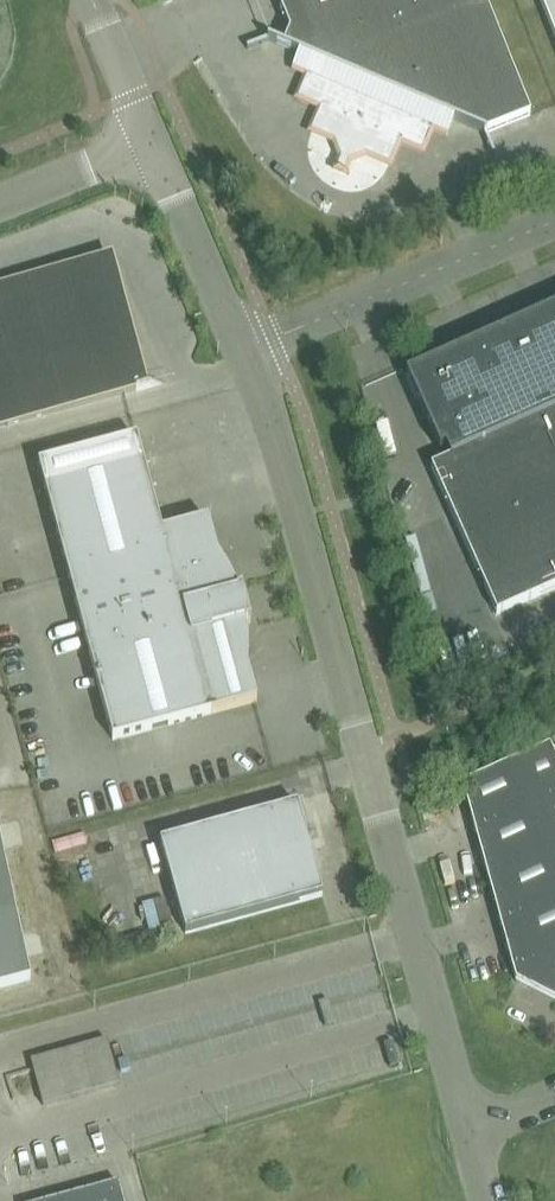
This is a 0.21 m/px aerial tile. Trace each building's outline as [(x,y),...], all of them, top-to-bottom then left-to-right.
[(530,116),(484,0),(277,0),(290,32),(284,46),(269,40),(247,48),(248,51),(270,42),(299,55),(293,69),(308,76),(298,99),(321,109),(312,132),(335,142),(339,153),(355,160),(366,155),(389,165),(399,142),(422,152),(432,129),(448,135),(454,121),(484,133),(492,155),(495,154),(487,133),(530,116)] [(554,38),(554,0),(540,0),(554,38)] [(166,383),(166,382),(144,387),(92,266),(63,273),(62,271),(0,288),(0,428),(166,383)] [(406,376),(439,452),(445,449),(450,460),(431,468),(497,615),(554,589),(554,309),(406,376)] [(162,533),(136,438),(38,465),(113,741),(257,702),(247,666),(248,659),(248,642),(247,624),(249,623),(249,624),(250,624),(245,601),(241,590),(240,590),(240,591),(238,592),(230,575),(221,561),(217,555),(208,520),(162,533)] [(550,746),(462,785),(516,982),(554,1002),(554,758),(550,746)] [(297,805),(160,843),(185,934),(322,896),(297,805)] [(30,980),(0,841),(0,988),(30,980)] [(119,1183),(53,1200),(123,1200),(119,1183)]
